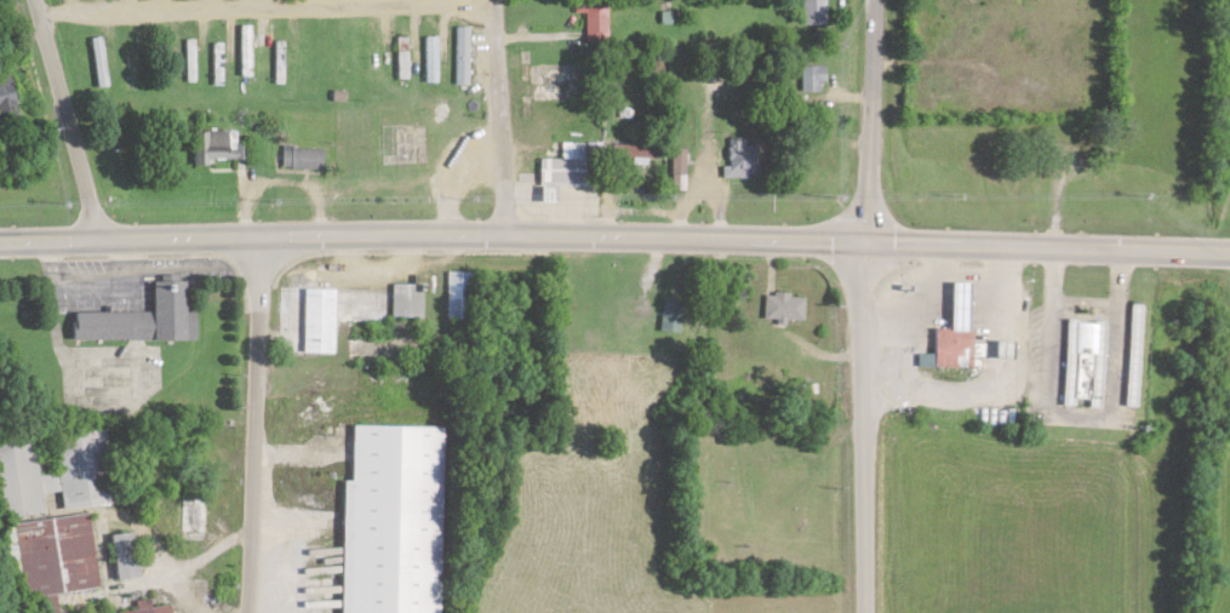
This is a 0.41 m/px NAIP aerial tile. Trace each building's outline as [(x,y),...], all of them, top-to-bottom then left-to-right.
[(798,28),(820,28),(820,0),(798,0),(798,28)] [(600,43),(600,2),(568,2),(568,16),(579,16),(579,43),(600,43)] [(465,30),(451,30),(451,88),(465,88),(465,30)] [(406,82),(406,39),(391,39),(391,82),(406,82)] [(419,39),(419,86),(434,86),(434,39),(419,39)] [(193,85),(193,42),(180,42),(180,85),(193,85)] [(281,88),(281,43),(270,43),(270,88),(281,88)] [(209,88),(220,88),(220,46),(209,46),(209,88)] [(120,49),(120,92),(132,92),(132,49),(120,49)] [(87,53),(92,98),(106,97),(101,51),(87,53)] [(795,69),(795,95),(821,95),(821,69),(795,69)] [(21,117),(7,74),(0,76),(0,124),(21,117)] [(241,145),(232,145),(232,134),(187,134),(187,164),(241,164),(241,145)] [(724,142),(724,179),(746,179),(746,142),(724,142)] [(579,145),(555,145),(555,161),(534,161),(534,184),(579,184),(579,145)] [(319,172),(319,151),(275,151),(274,172),(319,172)] [(466,273),(441,273),(441,322),(466,322),(466,273)] [(146,314),(67,314),(67,341),(192,341),(192,314),(178,314),(178,283),(146,283),(146,314)] [(943,331),(929,330),(928,369),(966,370),(967,332),(961,332),(962,283),(944,283),(943,331)] [(328,354),(329,323),(417,324),(417,286),(386,285),(386,292),(274,291),(273,353),(328,354)] [(760,323),(800,323),(800,296),(760,296),(760,323)] [(1099,324),(1062,323),(1060,404),(1097,405),(1099,324)] [(446,422),(440,612),(346,612),(348,475),(356,475),(359,420),(446,422)] [(41,517),(39,497),(58,495),(60,512),(114,506),(105,432),(51,438),(55,476),(35,478),(30,440),(0,444),(0,522),(41,517)] [(203,544),(203,500),(177,500),(177,544),(203,544)] [(37,601),(38,612),(53,612),(51,597),(96,591),(87,516),(0,527),(0,529),(9,604),(37,601)] [(106,537),(110,582),(138,580),(134,534),(106,537)]
